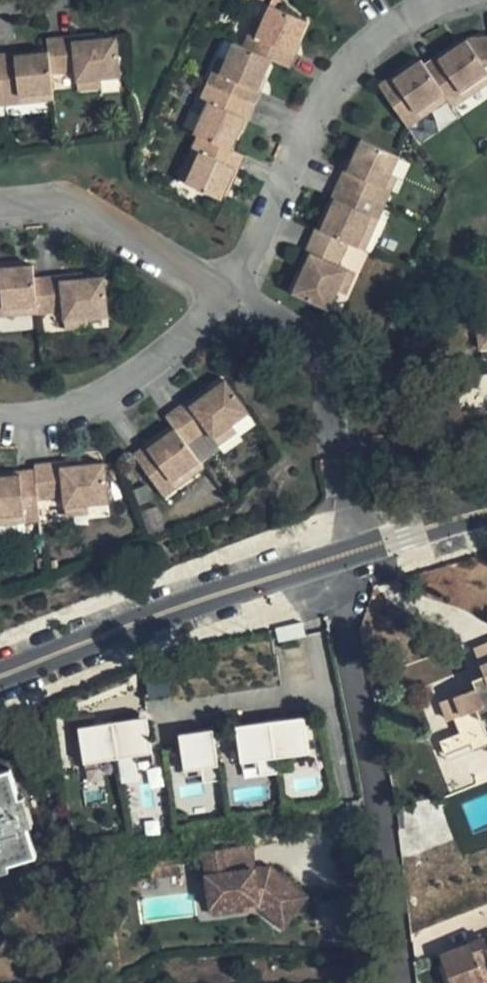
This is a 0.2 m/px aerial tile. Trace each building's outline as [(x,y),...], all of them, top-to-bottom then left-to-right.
[(306,22),(270,5),(262,23),(256,36),(250,33),(243,47),(270,60),(289,68),(296,54),(292,52),(306,22)] [(262,23),(256,20),(250,33),(256,36),(262,23)] [(47,39),(48,52),(50,74),(76,71),(76,80),(120,76),(116,37),(95,39),(73,41),(72,36),(47,39)] [(466,40),(486,72),(486,37),(469,38),(466,40)] [(424,66),(443,93),(448,100),(453,108),(466,99),(461,92),(486,74),(486,72),(466,40),(439,59),(437,57),(424,66)] [(243,47),(234,43),(226,60),(220,73),(214,70),(207,85),(254,106),(260,91),(257,90),(270,60),(243,47)] [(48,52),(15,55),(15,52),(0,54),(0,61),(4,105),(20,103),(19,94),(52,91),(50,74),(48,52)] [(226,60),(220,57),(214,70),(220,73),(226,60)] [(391,76),(378,85),(407,127),(420,118),(415,111),(443,93),(424,66),(420,60),(393,79),(391,76)] [(486,85),(486,74),(461,92),(466,99),(486,85)] [(100,78),(76,80),(77,90),(101,88),(100,78)] [(254,106),(207,85),(201,99),(208,103),(194,133),(231,149),(244,119),(247,121),(254,106)] [(52,91),(19,94),(20,103),(52,100),(52,91)] [(448,100),(443,93),(415,111),(420,118),(448,100)] [(201,99),(195,113),(202,116),(208,103),(201,99)] [(231,149),(197,134),(191,149),(199,153),(185,182),(221,199),(234,169),(238,170),(244,156),(231,149)] [(344,169),(338,184),(384,205),(391,190),(384,187),(390,174),(398,157),(361,140),(348,171),(344,169)] [(199,153),(191,149),(178,179),(185,182),(199,153)] [(397,177),(390,174),(384,187),(391,190),(397,177)] [(334,200),(321,230),(349,242),(356,246),(370,216),(378,219),(384,205),(338,184),(331,198),(334,200)] [(378,219),(370,216),(356,246),(365,249),(378,219)] [(310,253),(292,293),(328,309),(336,291),(346,269),(338,266),(349,242),(321,230),(316,228),(306,251),(310,253)] [(310,253),(306,251),(296,272),(301,274),(310,253)] [(4,316),(3,307),(36,305),(33,279),(32,265),(0,268),(0,316),(4,316)] [(354,274),(346,269),(336,291),(345,295),(354,274)] [(60,276),(33,279),(36,305),(37,313),(63,311),(64,320),(88,318),(107,316),(104,277),(84,279),(61,281),(60,276)] [(36,305),(3,307),(4,316),(37,313),(36,305)] [(88,318),(64,320),(65,329),(89,327),(88,318)] [(477,325),(481,352),(486,351),(486,324),(477,325)] [(166,417),(175,429),(187,446),(208,430),(213,437),(248,412),(225,380),(190,406),(187,402),(166,417)] [(205,389),(187,402),(190,406),(208,393),(205,389)] [(231,424),(213,437),(218,445),(237,432),(231,424)] [(147,446),(134,455),(164,496),(176,487),(171,480),(198,461),(187,446),(175,429),(148,448),(147,446)] [(203,468),(198,461),(171,480),(176,487),(203,468)] [(60,462),(34,465),(38,500),(64,497),(65,506),(88,504),(108,502),(104,463),(61,467),(60,462)] [(0,476),(0,516),(23,514),(24,522),(40,521),(34,470),(19,472),(19,474),(0,476)] [(88,504),(65,506),(66,516),(89,513),(88,504)] [(0,516),(0,525),(24,522),(23,514),(0,516)] [(475,649),(486,678),(486,644),(475,649)] [(474,681),(481,699),(486,697),(486,678),(486,675),(474,681)] [(481,699),(477,688),(441,703),(447,719),(454,717),(460,733),(466,731),(471,743),(474,749),(486,744),(486,697),(481,699)] [(309,751),(303,715),(269,721),(275,756),(309,751)] [(152,753),(147,717),(112,723),(118,758),(152,753)] [(275,756),(269,721),(235,726),(241,762),(275,756)] [(118,758),(112,723),(78,728),(84,763),(118,758)] [(218,765),(213,729),(179,735),(184,770),(218,765)] [(466,731),(440,742),(445,754),(471,743),(466,731)] [(279,759),(282,795),(319,791),(315,756),(279,759)] [(9,771),(0,773),(0,867),(35,856),(9,771)] [(251,845),(203,852),(208,896),(223,894),(224,907),(258,903),(258,909),(283,928),(308,897),(270,867),(254,869),(251,845)] [(178,854),(148,858),(150,879),(180,874),(178,854)] [(223,894),(208,896),(210,915),(225,913),(224,907),(223,894)] [(258,903),(224,907),(225,913),(258,909),(258,903)] [(441,954),(452,982),(476,982),(483,980),(484,982),(486,982),(486,947),(482,938),(441,954)]
